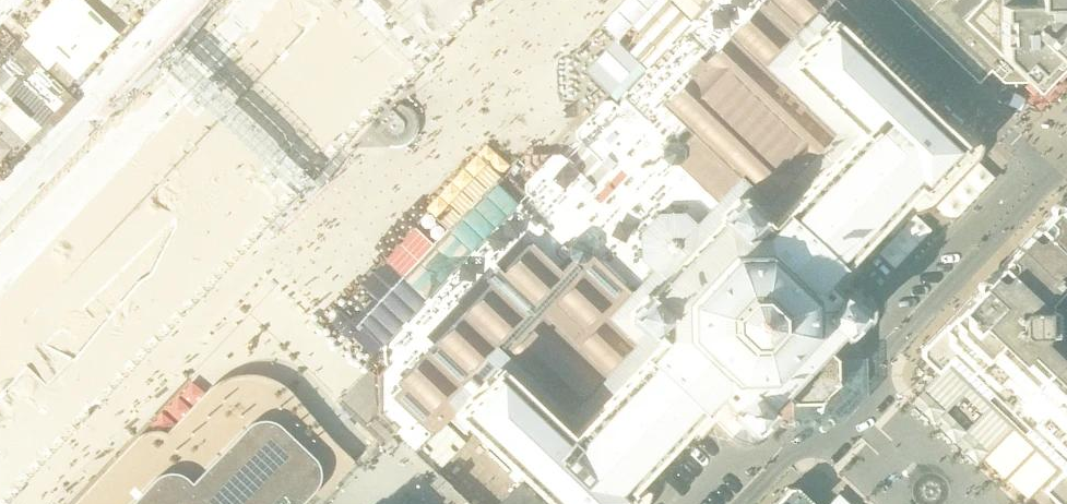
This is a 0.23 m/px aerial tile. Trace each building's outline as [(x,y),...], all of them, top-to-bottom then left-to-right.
[(326,0),(311,0),(277,33),(313,70),(317,66),(328,76),(353,50),(363,60),(375,47),(326,0)] [(521,204),(550,231),(536,246),(525,257),(521,262),(503,281),(486,299),(480,305),(468,317),(457,329),(435,353),(401,389),(392,398),(378,412),(379,414),(382,418),(383,416),(392,424),(394,422),(401,429),(397,434),(417,454),(455,414),(520,475),(493,503),(649,503),(652,497),(653,490),(670,472),(683,458),(690,451),(698,443),(706,434),(714,426),(730,441),(736,445),(743,447),(750,448),(757,446),(763,443),(768,439),(755,427),(768,413),(767,411),(769,409),(765,406),(780,391),(793,402),(818,402),(821,399),(822,399),(826,399),(830,397),(832,394),(833,390),(833,386),(836,383),(835,358),(822,346),(837,331),(841,334),(843,332),(844,333),(858,319),(871,331),(875,326),(877,319),(878,312),(877,306),(874,299),(870,294),(854,279),(867,265),(915,215),(923,213),(930,210),(936,205),(978,162),(981,157),(983,151),(983,145),(981,140),(978,135),(977,133),(973,130),(957,115),(844,7),(836,0),(769,0),(768,2),(760,10),(745,25),(722,48),(715,55),(698,72),(675,96),(648,70),(623,97),(626,100),(619,108),(612,102),(604,102),(577,131),(577,139),(598,159),(591,167),(582,176),(561,156),(553,156),(525,185),(525,193),(529,196),(521,204)] [(698,72),(715,55),(722,48),(672,1),(671,2),(668,0),(626,0),(624,1),(698,72)] [(745,25),(718,0),(672,0),(672,1),(722,48),(745,25)] [(768,2),(766,0),(718,0),(745,25),(760,10),(768,2)] [(1002,83),(1004,81),(1016,80),(1023,88),(1026,85),(1038,97),(1066,66),(1066,0),(915,0),(1002,83)] [(675,96),(698,72),(624,1),(601,26),(626,49),(648,70),(675,96)] [(258,155),(208,107),(166,151),(215,200),(258,155)] [(412,127),(411,122),(409,117),(406,113),(401,110),(400,109),(396,114),(391,110),(380,122),(384,126),(380,131),(382,136),(386,139),(391,141),(397,142),(402,140),(406,138),(407,137),(410,132),(412,127)] [(318,149),(326,140),(317,132),(309,141),(318,149)] [(207,213),(156,166),(103,222),(153,272),(207,213)] [(550,231),(521,204),(521,203),(519,205),(498,185),(475,209),(525,257),(536,246),(550,231)] [(1037,227),(982,285),(921,349),(921,357),(937,373),(948,362),(1004,416),(1061,470),(1050,481),(1042,490),(1056,503),(1066,503),(1066,195),(1037,227)] [(525,257),(475,209),(452,233),(503,281),(521,262),(525,257)] [(429,257),(480,305),(486,299),(503,281),(452,233),(429,257)] [(429,257),(407,280),(457,329),(468,317),(480,305),(429,257)] [(53,503),(316,503),(354,463),(359,458),(329,429),(352,406),(374,383),(311,323),(265,280),(246,300),(53,503)] [(407,280),(383,305),(435,353),(457,329),(407,280)] [(55,297),(0,355),(0,361),(17,377),(40,353),(78,389),(113,352),(55,297)] [(392,398),(401,389),(435,353),(383,305),(362,327),(383,347),(384,363),(387,366),(378,376),(378,394),(378,412),(392,398)] [(0,428),(0,466),(19,445),(0,428)] [(437,474),(430,482),(439,490),(446,481),(437,474)] [(813,503),(796,488),(788,488),(783,493),(773,503),(813,503)]
